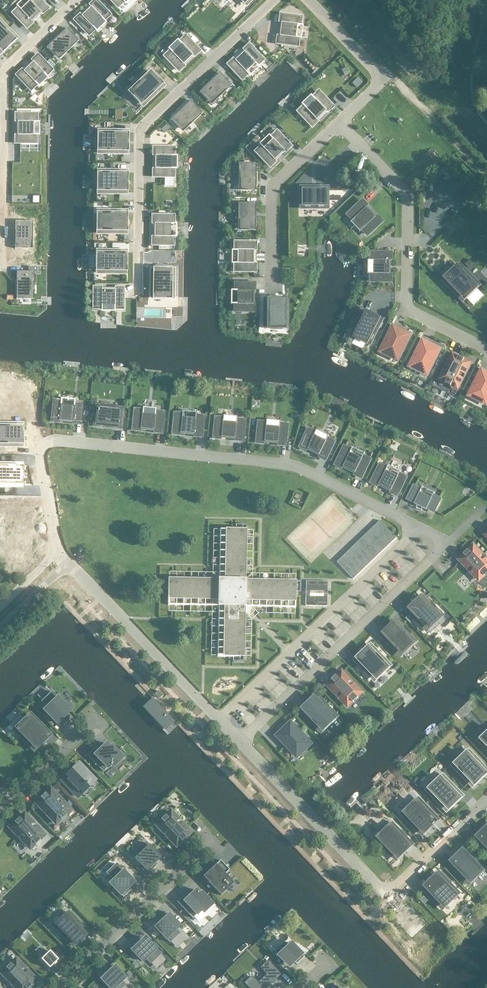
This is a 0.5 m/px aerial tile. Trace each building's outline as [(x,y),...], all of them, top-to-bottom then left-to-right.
[(16,16),(27,28),(32,23),(31,21),(42,11),(43,12),(47,8),(39,0),(33,0),(33,1),(33,2),(22,12),(21,12),(16,16)] [(81,15),(75,20),(89,34),(94,29),(93,27),(102,19),(103,20),(109,15),(95,1),(90,6),(91,7),(82,16),(81,15)] [(278,35),(277,43),(297,46),(298,38),(297,38),(298,25),(299,26),(300,18),(281,15),(280,23),(282,23),(280,36),(278,35)] [(1,52),(16,39),(0,22),(0,51),(1,52)] [(67,28),(47,48),(49,47),(59,57),(76,40),(78,42),(79,41),(67,28)] [(171,51),(165,56),(179,71),(184,65),(183,64),(192,56),(193,57),(199,51),(185,37),(180,42),(181,44),(172,52),(171,51)] [(234,59),(228,65),(242,79),(247,74),(246,72),(255,63),(257,65),(262,60),(249,46),(243,51),(244,52),(235,61),(234,59)] [(23,70),(17,75),(31,90),(37,84),(35,83),(44,74),(45,76),(51,70),(38,56),(32,61),(33,62),(24,71),(23,70)] [(149,71),(129,90),(143,105),(163,86),(149,71)] [(219,73),(199,92),(200,93),(202,92),(212,102),(229,85),(231,87),(231,86),(219,73)] [(352,83),(356,88),(362,82),(358,78),(352,83)] [(304,106),(298,112),(312,126),(318,121),(317,120),(326,111),(326,112),(332,107),(319,92),(313,98),(314,99),(305,108),(304,106)] [(190,101),(170,120),(171,121),(173,119),(183,129),(200,113),(202,114),(203,114),(190,101)] [(16,135),(16,143),(36,143),(36,135),(34,135),(34,123),(36,123),(36,115),(16,114),(16,122),(17,122),(17,135),(16,135)] [(100,133),(100,153),(127,153),(127,133),(100,133)] [(262,146),(256,152),(270,166),(275,161),(275,160),(284,151),(284,152),(290,147),(277,133),(271,138),(272,139),(263,148),(262,146)] [(154,168),(154,176),(173,177),(173,169),(171,169),(171,156),(174,156),(174,148),(154,148),(154,156),(155,156),(155,168),(154,168)] [(242,164),(241,189),(256,189),(256,164),(242,164)] [(99,172),(99,192),(126,193),(127,173),(99,172)] [(300,208),(327,208),(327,188),(300,188),(300,208)] [(362,201),(347,215),(353,220),(354,219),(363,228),(362,229),(367,235),(381,221),(376,216),(375,217),(366,208),(367,207),(362,201)] [(241,203),(241,228),(255,228),(256,204),(241,203)] [(99,212),(99,233),(126,233),(126,213),(99,212)] [(153,237),(153,244),(173,245),(173,237),(171,237),(171,224),(173,224),(173,216),(153,216),(153,224),(154,224),(154,236),(153,237)] [(17,221),(17,249),(18,249),(18,247),(32,247),(33,223),(35,223),(35,222),(17,221)] [(235,263),(235,271),(255,271),(255,263),(254,263),(254,251),(255,251),(255,243),(235,243),(235,251),(237,251),(237,263),(235,263)] [(99,252),(98,273),(126,273),(126,253),(99,252)] [(391,253),(371,253),(371,260),(373,260),(373,273),(371,273),(371,281),(391,281),(391,274),(389,274),(389,261),(391,261),(391,253)] [(477,285),(459,266),(444,280),(463,299),(477,285)] [(152,296),(152,297),(171,297),(172,297),(172,270),(171,270),(152,270),(152,296)] [(17,299),(17,297),(32,297),(32,273),(34,273),(34,272),(17,272),(16,299),(17,299)] [(237,304),(235,304),(235,312),(254,312),(254,304),(253,304),(253,291),(254,291),(254,284),(235,283),(235,291),(237,291),(237,304)] [(94,288),(94,308),(102,308),(102,306),(114,306),(114,308),(122,308),(122,289),(114,289),(114,290),(102,290),(102,288),(94,288)] [(266,300),(266,327),(286,327),(286,300),(266,300)] [(364,311),(352,335),(370,344),(382,320),(364,311)] [(411,334),(393,325),(389,333),(391,335),(388,340),(386,338),(381,348),(399,357),(411,334)] [(416,353),(411,363),(429,372),(440,349),(422,340),(418,348),(420,349),(418,354),(416,353)] [(445,384),(451,386),(451,385),(458,388),(470,364),(463,361),(464,359),(459,356),(458,358),(452,355),(440,379),(446,382),(445,384)] [(477,377),(479,378),(477,383),(475,382),(470,392),(486,401),(486,372),(481,369),(477,377)] [(54,402),(52,421),(59,422),(59,421),(72,422),(72,423),(80,424),(82,405),(74,404),(74,406),(61,405),(61,402),(54,402)] [(96,406),(94,426),(121,428),(123,408),(96,406)] [(153,432),(161,432),(163,413),(155,412),(155,414),(142,413),(142,411),(135,410),(133,430),(141,430),(141,429),(154,430),(153,432)] [(182,415),(175,414),(173,434),(180,434),(181,433),(193,434),(193,436),(201,436),(203,417),(195,416),(195,418),(182,417),(182,415)] [(222,420),(222,418),(215,417),(213,437),(220,438),(220,436),(234,437),(233,439),(241,440),(243,420),(235,419),(235,421),(222,420)] [(277,443),(277,444),(284,445),(286,426),(283,425),(279,425),(279,427),(266,426),(266,424),(258,423),(257,442),(264,443),(264,441),(277,443)] [(21,426),(0,426),(0,445),(21,445),(21,426)] [(307,450),(307,449),(319,455),(318,456),(325,459),(334,442),(327,438),(326,440),(314,435),(315,433),(309,430),(300,447),(307,450)] [(351,451),(344,447),(336,465),(342,468),(343,467),(355,472),(354,474),(361,477),(369,460),(363,456),(362,458),(350,453),(351,451)] [(387,467),(381,464),(380,465),(372,482),(378,485),(379,483),(391,489),(390,491),(397,494),(405,477),(406,477),(399,474),(398,475),(386,469),(387,467)] [(22,466),(0,466),(0,485),(21,485),(22,466)] [(420,492),(421,490),(414,487),(408,499),(415,502),(414,504),(426,510),(427,508),(433,511),(439,499),(432,496),(431,498),(420,492)] [(1,506),(1,526),(28,526),(28,507),(1,506)] [(388,529),(380,520),(375,525),(384,533),(388,529)] [(240,662),(244,662),(244,657),(245,613),(246,613),(250,608),(251,607),(295,608),(296,585),(297,586),(300,586),(301,586),(301,581),(296,581),(246,580),(247,530),(247,525),(243,525),(243,526),(243,528),(243,530),(220,529),(219,580),(169,579),(164,579),(164,582),(167,583),(168,583),(168,605),(218,606),(217,657),(240,657),(240,659),(240,661),(240,662)] [(379,537),(384,533),(375,525),(371,529),(379,537)] [(379,537),(371,529),(367,533),(375,542),(379,537)] [(384,533),(392,542),(396,538),(388,529),(384,533)] [(185,531),(183,544),(194,545),(195,532),(185,531)] [(20,532),(12,532),(13,544),(21,544),(20,532)] [(367,533),(363,537),(371,546),(375,542),(367,533)] [(392,542),(384,533),(379,537),(388,546),(392,542)] [(366,550),(371,546),(363,537),(358,541),(366,550)] [(375,542),(383,550),(388,546),(379,537),(375,542)] [(358,541),(354,545),(362,554),(366,550),(358,541)] [(371,546),(379,554),(383,550),(375,542),(371,546)] [(354,545),(350,549),(358,558),(362,554),(354,545)] [(366,550),(375,558),(379,554),(371,546),(366,550)] [(484,576),(486,574),(486,560),(474,547),(469,551),(468,550),(463,554),(465,556),(460,560),(478,580),(483,575),(484,576)] [(350,549),(345,553),(354,562),(358,558),(350,549)] [(362,554),(370,563),(375,558),(366,550),(362,554)] [(349,566),(354,562),(345,553),(341,558),(349,566)] [(358,558),(366,567),(370,563),(362,554),(358,558)] [(349,566),(341,558),(336,562),(345,571),(349,566)] [(354,562),(362,571),(366,567),(358,558),(354,562)] [(362,571),(354,562),(349,566),(357,575),(362,571)] [(349,566),(345,571),(353,579),(357,575),(349,566)] [(327,607),(328,582),(306,581),(305,606),(327,607)] [(422,596),(408,610),(427,629),(441,616),(422,596)] [(396,621),(382,635),(401,654),(415,640),(396,621)] [(370,646),(356,660),(375,679),(389,665),(370,646)] [(125,670),(107,687),(141,721),(158,705),(125,670)] [(338,677),(336,675),(332,680),(333,681),(328,686),(347,706),(352,701),(353,702),(358,698),(356,696),(361,692),(343,672),(338,677)] [(154,694),(158,699),(162,695),(158,691),(154,694)] [(70,711),(64,704),(52,692),(42,701),(47,707),(44,710),(60,726),(69,718),(66,715),(70,712),(70,711)] [(335,716),(317,697),(302,711),(321,730),(335,716)] [(158,705),(141,721),(174,756),(191,739),(158,705)] [(31,716),(16,730),(35,750),(49,736),(31,716)] [(291,722),(276,736),(284,744),(285,742),(288,744),(286,746),(294,754),(308,740),(291,722)] [(110,748),(107,744),(100,750),(97,746),(87,755),(103,772),(111,764),(114,766),(123,758),(112,746),(110,748)] [(456,765),(475,784),(486,772),(486,768),(470,751),(456,765)] [(77,797),(83,794),(80,791),(87,787),(86,785),(93,779),(79,764),(73,770),(71,773),(66,776),(61,780),(77,797)] [(444,776),(430,790),(449,809),(463,795),(444,776)] [(46,795),(45,793),(40,798),(42,799),(37,804),(55,823),(60,818),(61,820),(66,815),(65,814),(70,809),(51,790),(46,795)] [(437,820),(419,801),(404,815),(423,834),(437,820)] [(157,826),(167,837),(175,845),(180,840),(182,842),(186,838),(185,836),(190,831),(171,812),(166,817),(165,815),(161,820),(162,821),(157,826)] [(11,829),(29,848),(34,843),(35,844),(40,840),(39,839),(44,834),(25,815),(20,820),(19,818),(14,823),(16,824),(11,829)] [(411,845),(393,826),(378,840),(397,859),(411,845)] [(486,849),(486,827),(476,838),(486,849)] [(140,855),(136,859),(150,873),(157,865),(155,862),(160,857),(153,851),(146,843),(136,852),(140,855)] [(450,863),(469,882),(483,868),(464,849),(450,863)] [(234,883),(225,874),(230,870),(220,860),(203,877),(221,896),(234,883)] [(118,866),(108,876),(113,881),(110,884),(123,898),(131,890),(129,887),(134,882),(133,881),(132,880),(134,878),(129,874),(127,876),(120,868),(118,866)] [(424,888),(443,907),(457,893),(438,874),(424,888)] [(196,890),(190,896),(186,893),(177,902),(193,919),(201,910),(203,913),(212,904),(201,893),(200,894),(196,890)] [(414,897),(399,911),(418,930),(432,916),(414,897)] [(156,927),(170,942),(179,933),(176,929),(179,926),(166,912),(158,920),(161,922),(156,927)] [(69,913),(54,927),(73,946),(87,932),(69,913)] [(140,943),(137,940),(129,948),(142,961),(146,958),(151,963),(160,954),(160,955),(160,954),(151,944),(145,938),(144,938),(140,943)] [(289,967),(294,962),(296,964),(304,957),(291,943),(287,947),(284,943),(275,952),(282,960),(289,967)] [(50,951),(41,959),(50,968),(58,960),(50,951)] [(2,974),(16,987),(29,987),(31,986),(30,984),(35,980),(17,960),(12,965),(10,964),(6,968),(7,969),(2,974)] [(244,983),(248,987),(267,987),(281,975),(267,961),(260,968),(266,975),(258,983),(251,976),(244,983)] [(110,987),(122,987),(125,985),(121,981),(125,978),(112,964),(104,972),(106,974),(101,979),(110,987)]
